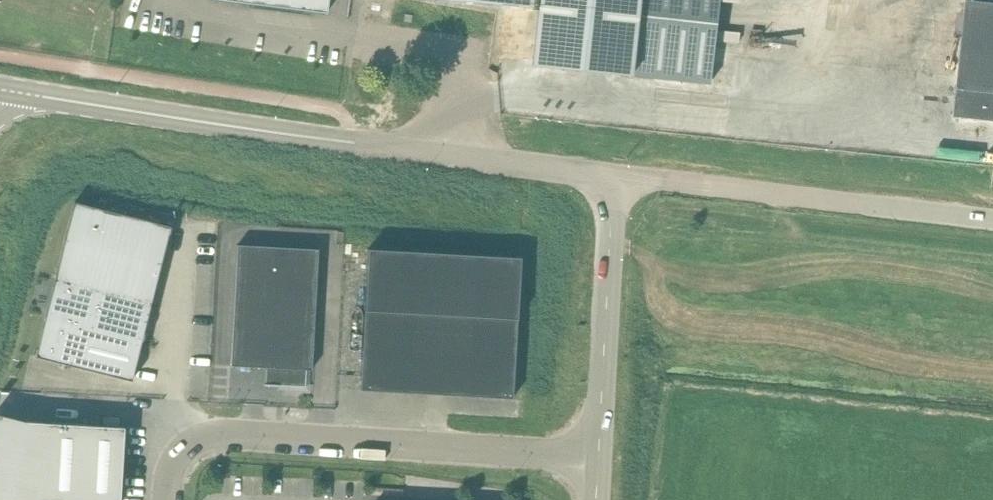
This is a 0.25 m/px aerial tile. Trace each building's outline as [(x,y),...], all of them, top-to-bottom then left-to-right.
[(309,15),(310,11),(327,13),(328,0),(226,0),(249,3),(248,7),(309,15)] [(539,8),(533,64),(710,83),(719,0),(467,0),(539,8)] [(955,116),(992,120),(992,0),(968,0),(955,116)] [(171,227),(74,203),(36,357),(133,381),(171,227)] [(231,366),(267,368),(266,384),(265,384),(265,386),(279,386),(306,387),(307,371),(312,370),(318,250),(237,245),(231,366)] [(360,390),(513,399),(520,258),(368,249),(360,390)] [(129,432),(31,426),(0,418),(0,499),(125,499),(129,432)]
